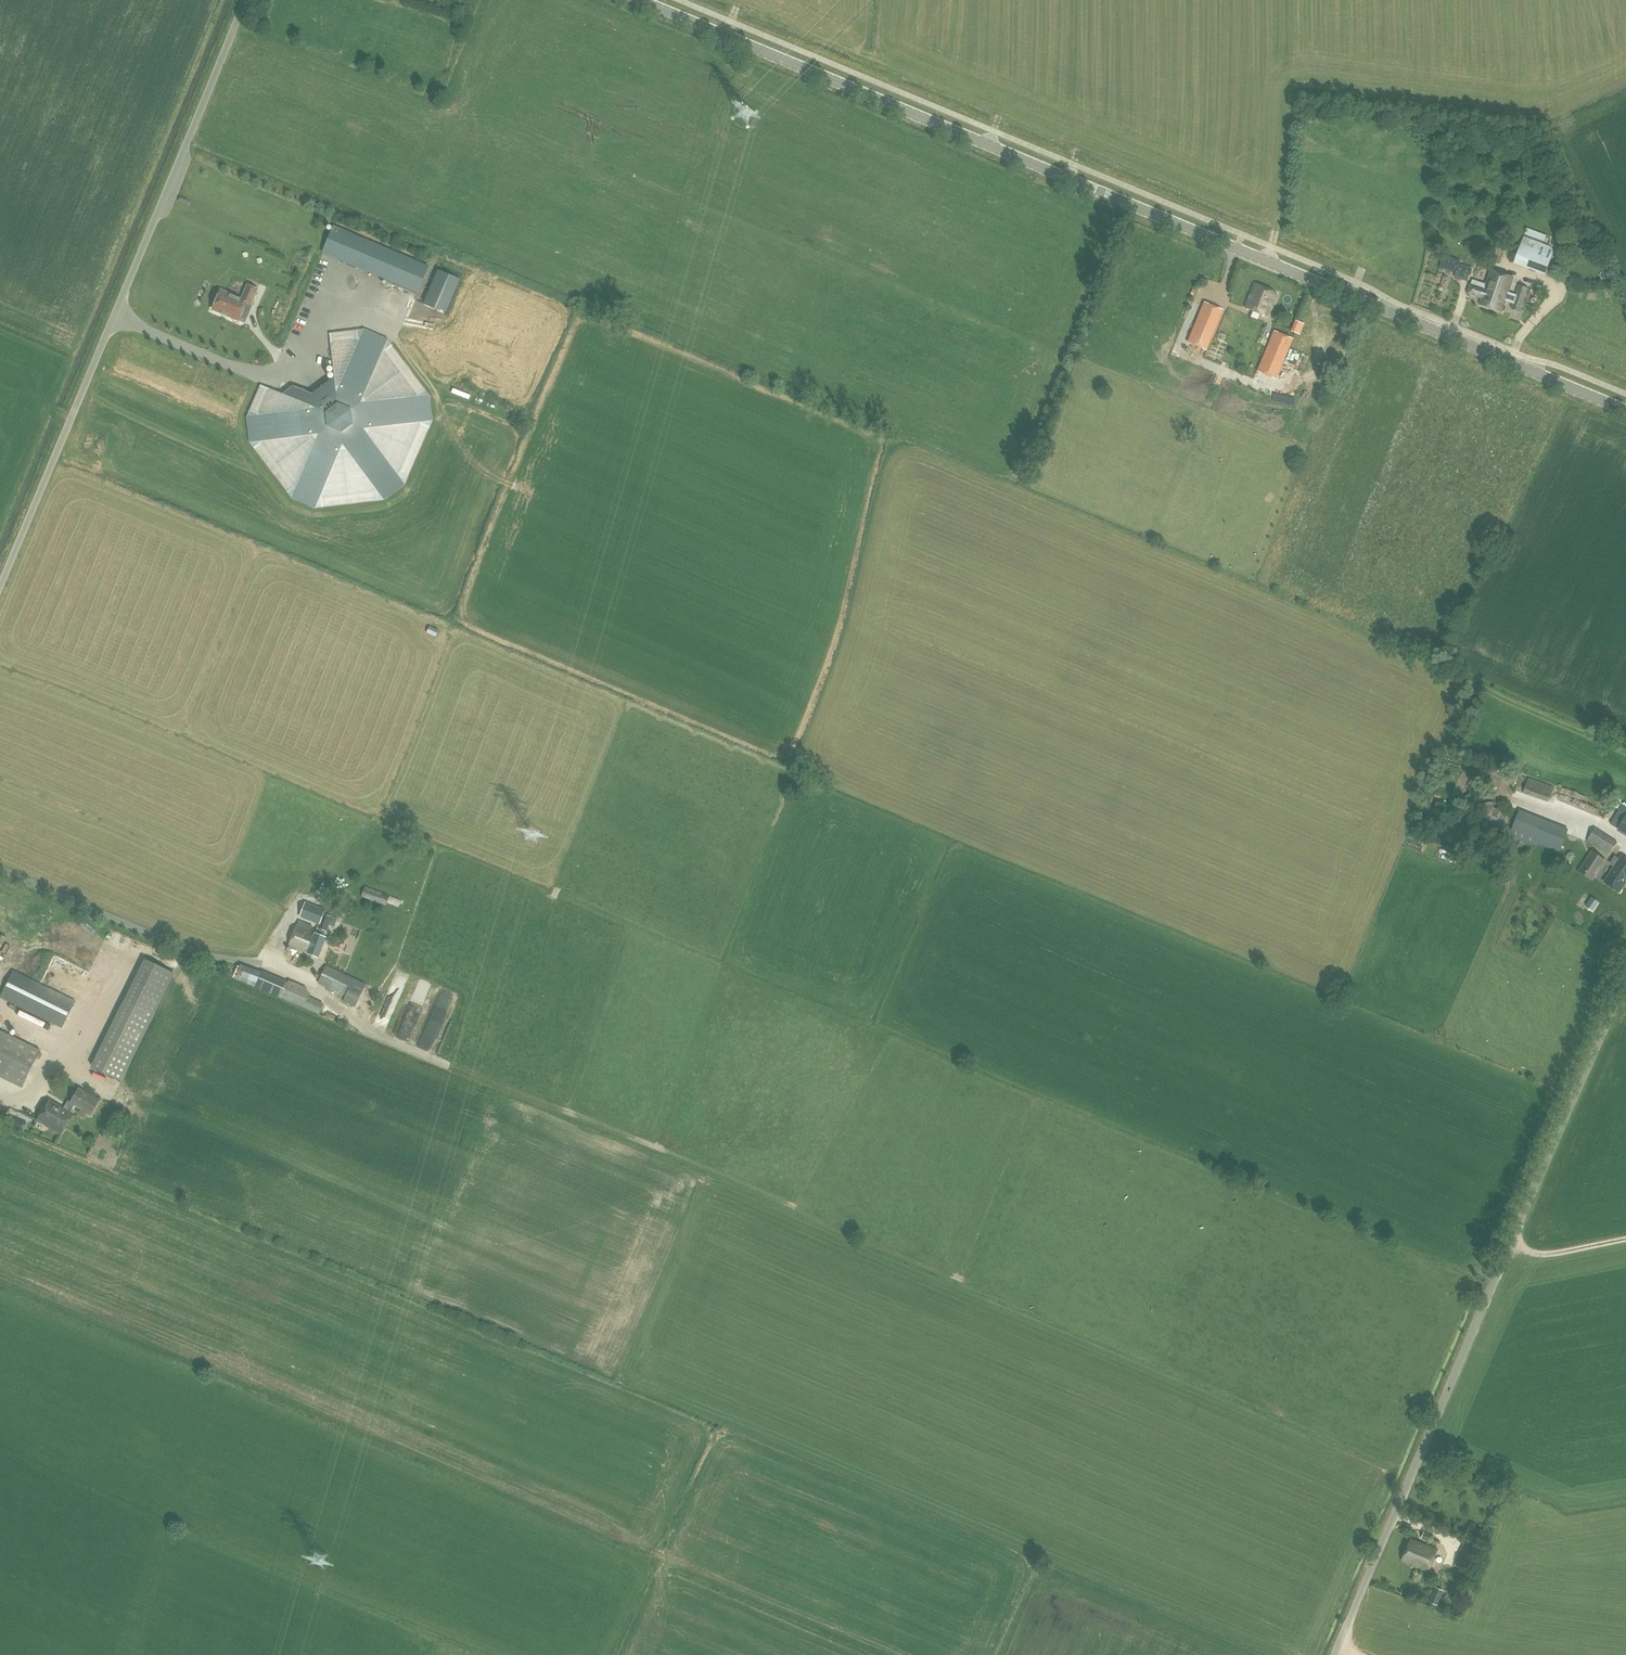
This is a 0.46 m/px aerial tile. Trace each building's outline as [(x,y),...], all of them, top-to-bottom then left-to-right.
[(322,251),(417,292),(428,266),(333,226),(322,251)] [(1524,236),(1513,263),(1545,275),(1555,248),(1524,236)] [(1460,260),(1444,254),(1439,266),(1456,273),(1454,277),(1467,281),(1471,267),(1459,264),(1460,260)] [(1572,266),(1571,258),(1561,259),(1562,267),(1572,266)] [(1511,308),(1520,312),(1528,287),(1519,284),(1515,295),(1508,293),(1513,277),(1490,270),(1484,289),(1470,284),(1467,294),(1481,298),(1479,304),(1502,311),(1505,301),(1512,303),(1511,308)] [(245,301),(250,303),(257,289),(247,284),(241,298),(221,290),(213,308),(237,319),(245,301)] [(1254,284),(1244,307),(1267,316),(1276,293),(1254,284)] [(327,285),(323,298),(331,301),(335,287),(327,285)] [(409,323),(412,317),(387,306),(385,312),(409,323)] [(1220,318),(1202,311),(1189,341),(1207,348),(1220,318)] [(433,420),(430,392),(388,336),(363,326),(328,331),(334,376),(311,393),(295,387),(286,394),(259,383),(245,415),(248,441),(289,498),(314,508),(384,500),(405,484),(433,420)] [(1222,337),(1233,343),(1238,334),(1227,328),(1222,337)] [(1260,371),(1275,378),(1287,348),(1291,338),(1276,332),(1272,341),(1260,371)] [(439,630),(430,626),(427,633),(436,637),(439,630)] [(1549,802),(1554,786),(1528,777),(1523,793),(1549,802)] [(1610,824),(1625,833),(1625,808),(1620,805),(1610,824)] [(1520,806),(1513,831),(1540,838),(1546,813),(1520,806)] [(1566,808),(1561,821),(1572,825),(1577,811),(1566,808)] [(1551,829),(1579,841),(1583,831),(1555,820),(1551,829)] [(1609,856),(1618,842),(1595,827),(1586,841),(1609,856)] [(1592,851),(1579,870),(1593,880),(1606,860),(1592,851)] [(1615,856),(1610,864),(1615,867),(1604,882),(1619,892),(1625,883),(1625,860),(1621,856),(1620,859),(1615,856)] [(390,895),(365,886),(361,896),(386,905),(390,895)] [(389,898),(402,903),(405,896),(392,891),(389,898)] [(315,926),(299,920),(288,946),(307,953),(318,958),(326,937),(325,936),(329,926),(334,928),(337,918),(324,914),(326,909),(305,901),(299,917),(318,925),(316,933),(315,932),(314,933),(312,932),(315,926)] [(121,1081),(174,973),(145,959),(92,1066),(121,1081)] [(257,986),(282,996),(281,997),(303,1007),(310,992),(306,987),(289,980),(288,983),(263,972),(241,964),(235,978),(257,987),(257,986)] [(366,984),(326,965),(318,983),(345,996),(343,1001),(355,1007),(366,984)] [(0,997),(62,1028),(76,1001),(13,970),(0,997)] [(383,1017),(394,1020),(406,978),(396,975),(383,1017)] [(112,993),(118,979),(113,976),(107,991),(112,993)] [(418,991),(429,995),(434,980),(423,976),(418,991)] [(319,1014),(324,1004),(308,997),(304,1007),(319,1014)] [(22,1087),(40,1050),(0,1030),(0,1076),(22,1087)] [(71,1112),(75,1105),(90,1114),(98,1100),(79,1088),(71,1102),(68,1100),(64,1108),(50,1099),(37,1121),(60,1135),(73,1114),(71,1112)] [(16,1128),(20,1120),(11,1116),(7,1124),(16,1128)] [(1433,1535),(1424,1531),(1421,1538),(1431,1542),(1433,1535)] [(1411,1539),(1403,1560),(1429,1571),(1437,1550),(1411,1539)] [(1470,1571),(1481,1545),(1466,1539),(1455,1565),(1470,1571)] [(1438,1605),(1444,1590),(1436,1586),(1429,1601),(1438,1605)]
